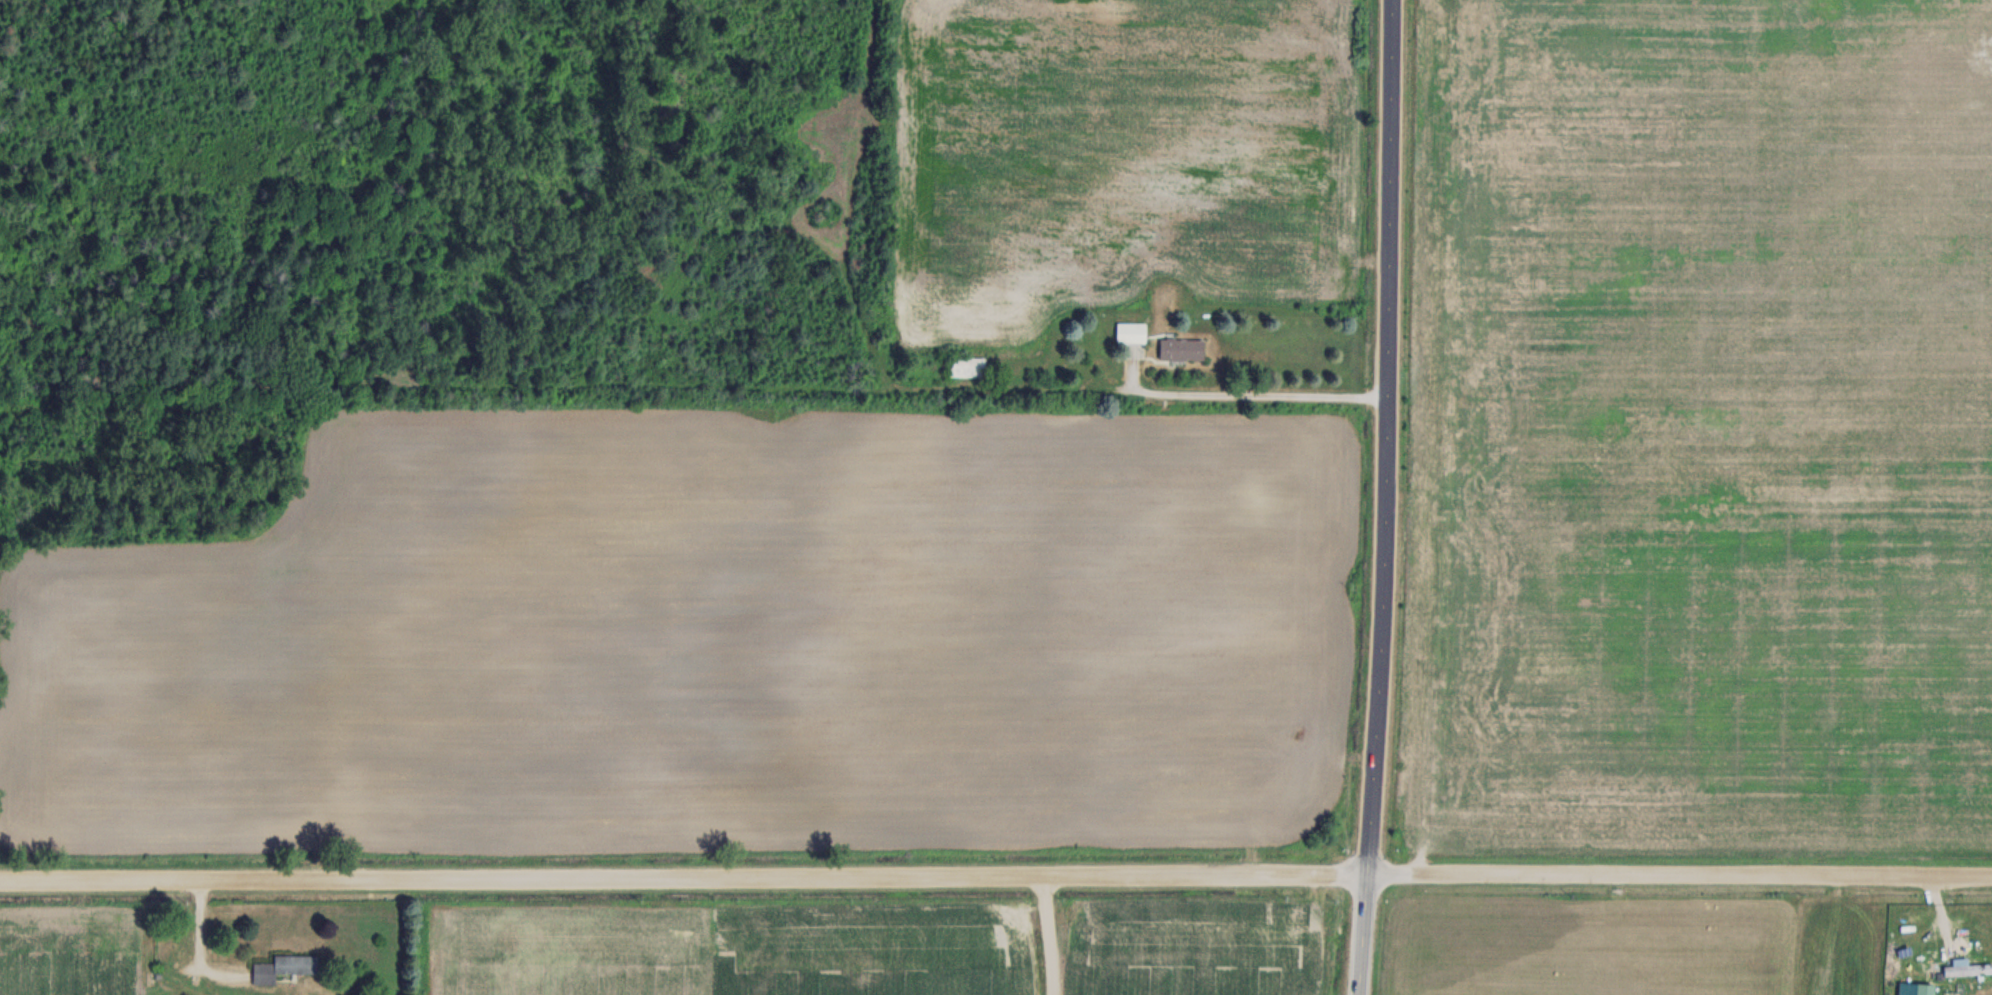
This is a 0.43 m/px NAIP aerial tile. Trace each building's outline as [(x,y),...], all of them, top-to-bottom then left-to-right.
[(1146,343),(1146,322),(1117,322),(1117,343),(1146,343)] [(1159,360),(1203,360),(1203,339),(1159,339),(1159,360)] [(949,377),(985,377),(985,357),(949,357),(949,377)] [(275,972),(317,973),(317,954),(274,953),(274,962),(253,962),(253,984),(275,984),(275,972)] [(1945,964),(1945,974),(1991,974),(1991,963),(1945,964)] [(1934,983),(1916,982),(1916,994),(1933,994),(1934,983)]
